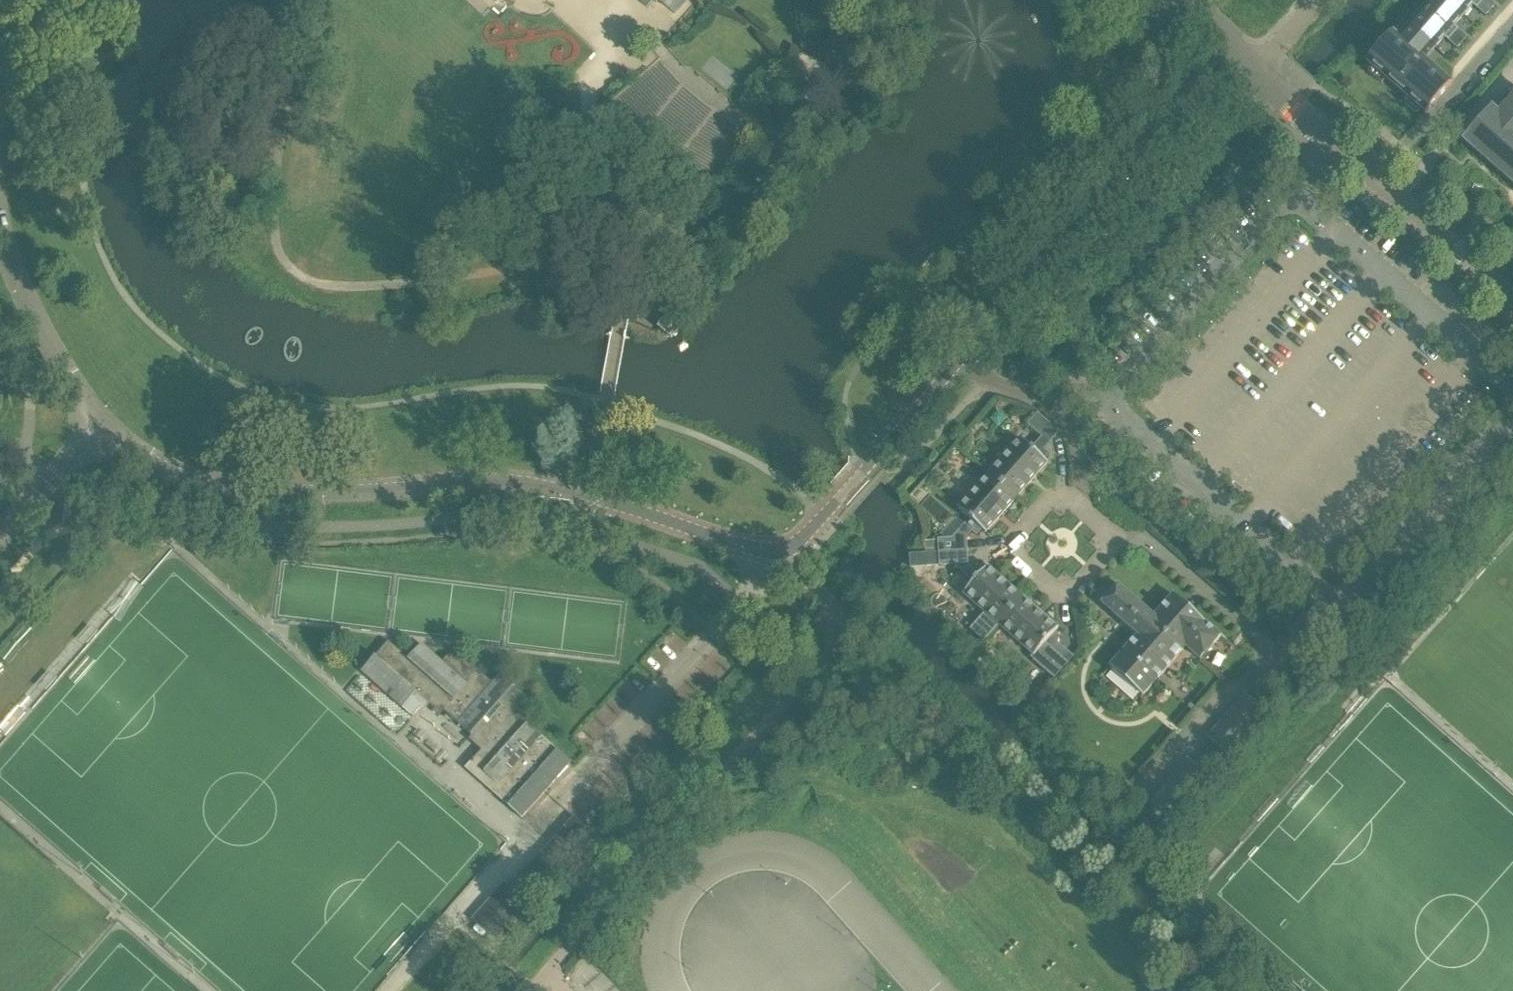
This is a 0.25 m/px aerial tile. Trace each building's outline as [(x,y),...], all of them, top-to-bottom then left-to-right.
[(1398,35),(1394,32),(1367,62),(1372,66),(1368,71),(1382,83),(1386,79),(1407,97),(1403,101),(1417,113),(1421,109),(1425,113),(1452,83),(1425,59),(1444,37),(1457,48),(1468,37),(1455,25),(1473,5),(1486,16),(1496,4),(1491,0),(1429,0),(1398,35)] [(1494,125),(1486,117),(1466,140),(1512,181),(1512,103),(1494,125)] [(672,337),(682,326),(682,325),(670,315),(660,327),(672,337)] [(990,474),(1017,498),(1048,463),(1045,460),(1050,454),(1045,450),(1060,433),(1039,414),(1029,425),(1043,437),(1033,449),(1021,439),(990,474)] [(986,534),(1017,498),(990,474),(959,510),(970,520),(965,525),(978,536),(982,531),(986,534)] [(940,553),(968,552),(967,538),(939,540),(940,553)] [(968,552),(940,553),(941,567),(969,565),(968,552)] [(999,625),(1023,598),(988,567),(985,571),(979,566),(969,578),(974,583),(964,594),(985,612),(999,625)] [(1155,618),(1119,586),(1103,605),(1138,636),(1110,668),(1143,697),(1186,648),(1201,661),(1222,637),(1174,596),(1155,618)] [(1032,659),(1044,670),(1055,679),(1074,658),(1063,648),(1057,643),(1061,638),(1056,633),(1059,630),(1023,598),(999,625),(1034,656),(1032,659)] [(919,614),(927,621),(929,619),(933,614),(925,607),(922,611),(919,614)] [(984,643),(999,625),(985,612),(970,629),(983,641),(982,642),(984,643)] [(409,660),(389,642),(362,672),(412,717),(420,707),(424,711),(430,705),(434,709),(433,710),(439,716),(443,711),(484,747),(471,762),(465,768),(523,818),(572,763),(541,736),(515,714),(528,699),(501,675),(493,684),(454,649),(442,663),(422,645),(409,660)] [(1236,707),(1257,725),(1267,714),(1246,696),(1236,707)] [(1248,736),(1257,725),(1236,707),(1227,718),(1248,736)] [(1217,728),(1238,747),(1248,736),(1227,718),(1217,728)] [(823,727),(817,721),(813,726),(819,731),(823,727)] [(1228,758),(1238,747),(1217,728),(1208,739),(1214,745),(1227,757),(1228,758)] [(496,939),(525,905),(523,904),(506,888),(505,887),(475,921),(496,939)]
